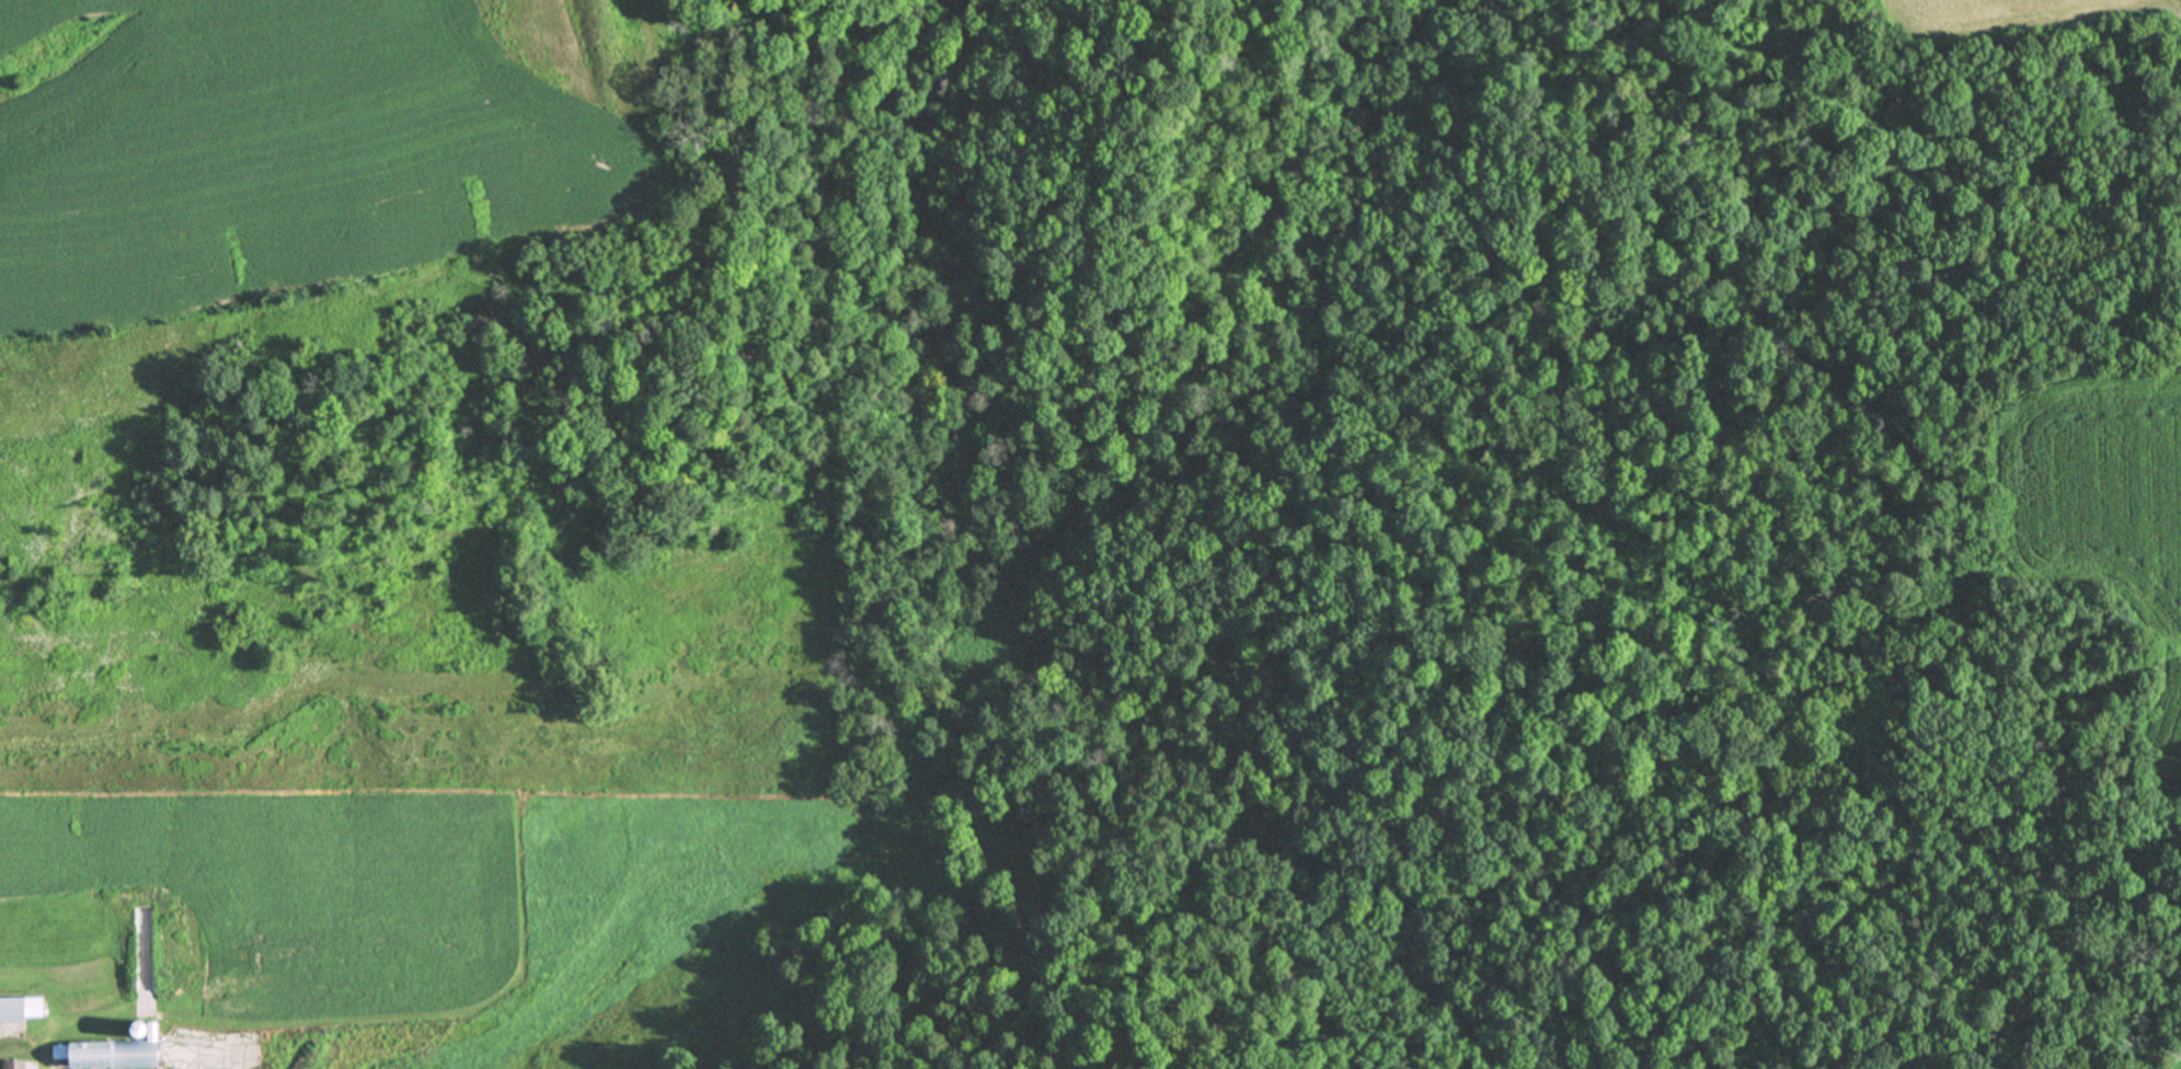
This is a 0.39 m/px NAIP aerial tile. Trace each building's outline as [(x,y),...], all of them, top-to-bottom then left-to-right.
[(0,997),(0,1022),(49,1021),(48,996),(0,997)] [(75,1043),(75,1068),(167,1068),(167,1042),(75,1043)] [(26,1060),(4,1060),(4,1068),(26,1068),(26,1060)]
